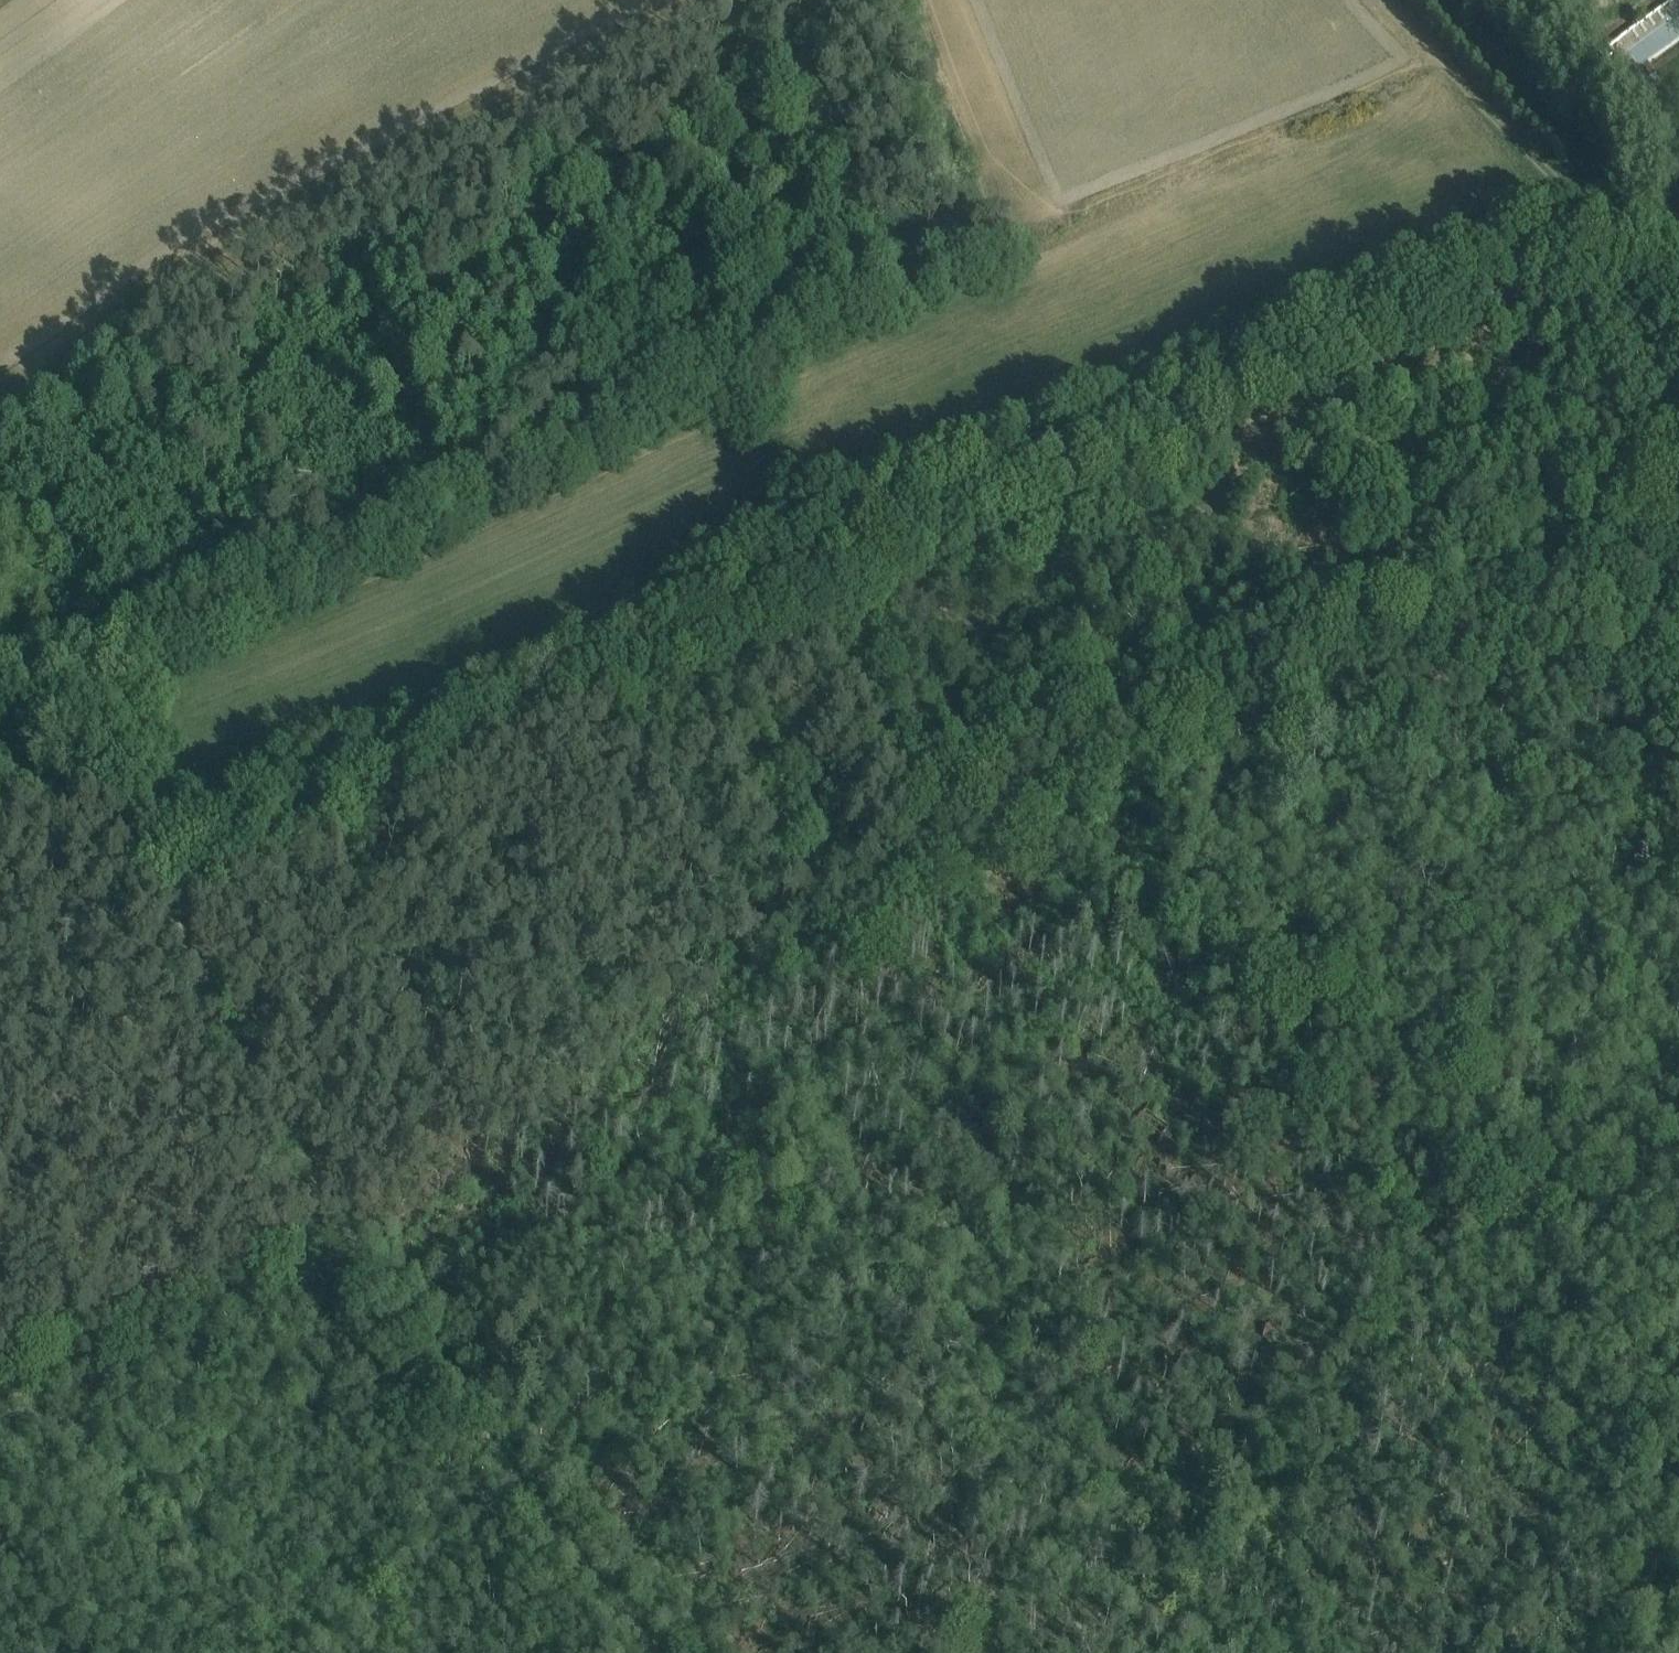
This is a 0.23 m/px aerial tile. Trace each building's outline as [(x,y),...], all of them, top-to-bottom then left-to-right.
[(1627,56),(1617,40),(1667,6),(1663,0),(1655,0),(1596,40),(1614,65),(1627,56)] [(1628,55),(1678,24),(1670,9),(1619,39),(1628,55)]
